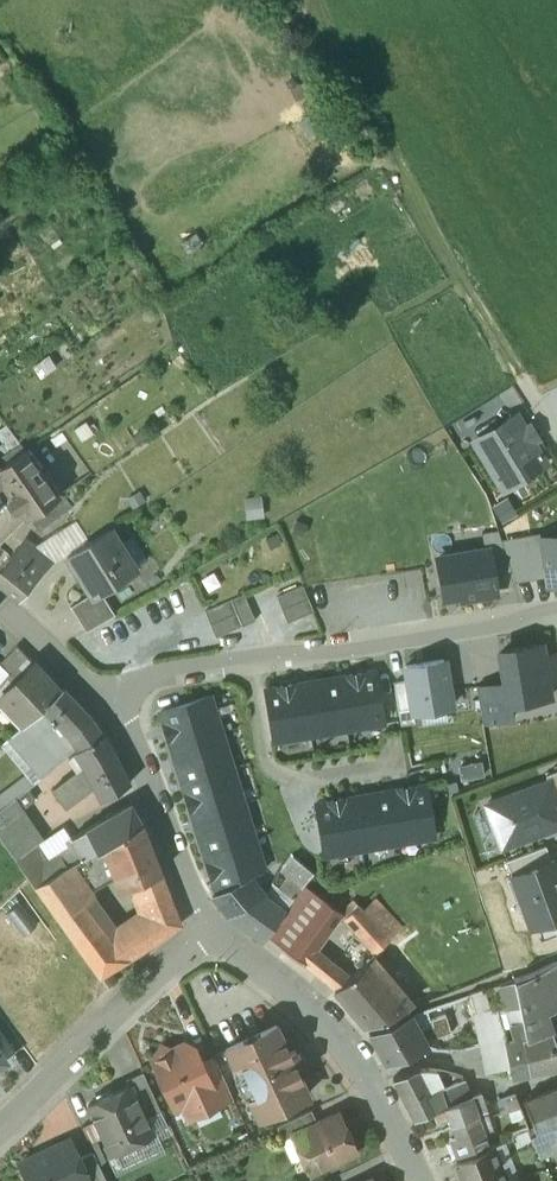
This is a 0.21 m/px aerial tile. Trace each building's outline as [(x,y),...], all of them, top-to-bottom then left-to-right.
[(538,454),(517,417),(477,440),(499,476),(538,454)] [(0,456),(0,462),(26,449),(22,444),(0,456)] [(29,515),(63,492),(30,446),(26,449),(0,462),(0,494),(10,487),(29,515)] [(63,492),(29,515),(40,532),(74,509),(63,492)] [(53,563),(67,554),(92,539),(81,522),(38,548),(53,563)] [(92,539),(67,554),(92,594),(93,596),(101,591),(136,569),(110,527),(92,539)] [(489,549),(492,573),(513,570),(503,545),(499,531),(483,534),(485,550),(489,549)] [(53,563),(38,548),(26,537),(0,564),(0,578),(19,600),(36,579),(53,563)] [(517,581),(548,576),(542,545),(542,539),(503,545),(513,570),(517,581)] [(542,545),(548,576),(549,585),(556,583),(556,543),(542,545)] [(440,556),(446,598),(462,596),(462,599),(495,594),(492,573),(489,549),(485,550),(440,556)] [(303,585),(277,597),(288,622),(314,611),(303,585)] [(92,594),(71,607),(87,631),(116,615),(101,591),(93,596),(92,594)] [(256,620),(245,595),(207,612),(218,637),(256,620)] [(505,681),(509,704),(551,696),(548,683),(556,681),(556,652),(545,655),(542,643),(514,649),(514,651),(500,654),(505,681)] [(0,663),(0,664),(11,675),(29,658),(17,646),(0,663)] [(445,660),(406,666),(408,680),(413,711),(452,704),(445,660)] [(35,664),(36,664),(35,663),(0,696),(0,699),(25,724),(44,707),(61,690),(60,689),(60,690),(35,664)] [(376,671),(340,677),(348,729),(385,723),(376,671)] [(340,677),(303,684),(312,735),(348,729),(340,677)] [(413,711),(408,680),(395,682),(402,725),(415,723),(413,711)] [(512,718),(509,704),(505,681),(477,686),(484,724),(512,718)] [(303,684),(267,690),(276,742),(312,735),(303,684)] [(91,717),(64,688),(61,690),(44,707),(54,718),(68,734),(69,734),(79,748),(102,733),(91,717)] [(162,713),(173,747),(222,732),(211,698),(162,713)] [(25,724),(12,735),(22,747),(32,738),(54,718),(44,707),(25,724)] [(173,747),(183,782),(233,767),(222,732),(173,747)] [(79,748),(78,749),(69,756),(78,770),(84,766),(112,747),(102,733),(79,748)] [(69,734),(68,734),(51,744),(63,760),(69,756),(78,749),(79,748),(69,734)] [(43,751),(32,738),(22,747),(12,735),(3,743),(36,781),(63,760),(51,744),(43,751)] [(112,747),(84,766),(90,778),(94,786),(101,800),(131,783),(112,747)] [(459,762),(461,777),(485,773),(482,758),(459,762)] [(249,761),(238,764),(244,787),(255,785),(249,761)] [(78,770),(69,777),(76,787),(90,778),(84,766),(78,770)] [(183,782),(194,817),(244,801),(233,767),(183,782)] [(556,801),(556,771),(547,775),(550,781),(556,801)] [(76,787),(69,777),(43,796),(48,802),(52,807),(56,811),(94,786),(90,778),(76,787)] [(556,826),(556,801),(550,781),(488,803),(503,845),(556,826)] [(391,792),(399,842),(436,836),(428,786),(391,792)] [(21,811),(36,800),(28,789),(0,809),(0,826),(21,811)] [(354,798),(362,848),(399,842),(391,792),(354,798)] [(317,804),(325,854),(362,848),(354,798),(317,804)] [(194,817),(205,851),(255,836),(244,801),(194,817)] [(48,802),(44,806),(48,811),(52,807),(48,802)] [(131,804),(72,837),(73,840),(68,842),(71,847),(59,854),(67,866),(74,863),(97,849),(142,823),(131,804)] [(32,828),(21,811),(0,826),(0,836),(7,845),(32,828)] [(142,823),(97,849),(100,858),(109,854),(117,876),(122,888),(131,885),(162,873),(142,823)] [(41,841),(37,843),(45,855),(49,860),(59,854),(71,847),(68,842),(73,840),(72,837),(64,825),(41,841)] [(32,828),(7,845),(16,858),(37,843),(41,841),(32,828)] [(205,851),(218,891),(249,878),(265,870),(255,836),(205,851)] [(37,843),(16,858),(24,869),(45,855),(37,843)] [(506,859),(512,875),(552,860),(546,844),(506,859)] [(97,849),(74,863),(90,891),(117,876),(109,854),(100,858),(97,849)] [(59,854),(49,860),(45,855),(24,869),(35,885),(67,866),(59,854)] [(313,871),(293,854),(284,868),(290,873),(303,885),(313,871)] [(512,875),(506,877),(514,899),(521,896),(532,925),(535,923),(556,915),(556,862),(556,858),(552,860),(512,875)] [(90,891),(74,863),(67,866),(35,885),(100,976),(127,959),(112,938),(85,900),(92,896),(90,891)] [(162,873),(131,885),(149,915),(162,937),(181,925),(181,924),(182,924),(162,873)] [(264,898),(283,913),(303,885),(290,873),(279,888),(273,884),(264,898)] [(228,914),(260,899),(249,878),(218,891),(213,895),(228,914)] [(265,936),(305,964),(318,950),(344,914),(303,885),(283,913),(265,936)] [(260,899),(228,914),(263,940),(265,936),(283,913),(264,898),(260,899)] [(342,920),(372,953),(403,928),(375,898),(362,910),(358,905),(342,920)] [(149,915),(112,938),(127,959),(162,937),(149,915)] [(535,923),(541,937),(556,931),(556,915),(535,923)] [(305,964),(334,988),(350,974),(318,950),(305,964)] [(334,989),(366,1027),(386,1019),(407,1009),(415,1004),(373,954),(350,974),(334,988),(334,989)] [(531,973),(531,974),(543,1005),(556,1000),(556,962),(556,960),(531,973)] [(543,1006),(543,1005),(531,974),(514,980),(526,1037),(519,1039),(532,1073),(556,1067),(556,1045),(543,1006)] [(532,1073),(519,1039),(526,1037),(514,980),(494,989),(499,1009),(496,1011),(505,1043),(511,1068),(514,1077),(532,1073)] [(468,998),(473,1019),(496,1011),(499,1009),(494,989),(468,998)] [(483,1073),(511,1068),(505,1043),(496,1011),(473,1019),(483,1073)] [(428,1012),(414,1016),(426,1041),(450,1033),(445,1017),(431,1021),(428,1012)] [(426,1041),(414,1016),(370,1032),(387,1063),(429,1046),(426,1041)] [(277,1025),(227,1049),(236,1069),(243,1066),(256,1095),(249,1098),(259,1118),(309,1094),(296,1067),(302,1064),(296,1051),(290,1053),(277,1025)] [(184,1045),(171,1051),(162,1047),(159,1056),(153,1059),(175,1108),(188,1102),(192,1109),(215,1099),(217,1097),(202,1064),(195,1049),(184,1045)] [(232,1097),(215,1058),(202,1064),(217,1097),(215,1099),(218,1104),(232,1097)] [(430,1072),(394,1079),(414,1119),(444,1109),(437,1090),(430,1072)] [(161,1112),(143,1073),(127,1080),(130,1087),(131,1087),(147,1119),(161,1112)] [(462,1080),(437,1090),(444,1109),(469,1099),(462,1080)] [(130,1087),(88,1106),(95,1122),(102,1137),(110,1154),(153,1134),(147,1119),(131,1087),(130,1087)] [(525,1100),(540,1138),(551,1133),(556,1130),(556,1087),(525,1100)] [(482,1095),(469,1099),(476,1118),(482,1133),(493,1128),(482,1095)] [(469,1099),(444,1109),(451,1125),(476,1118),(469,1099)] [(511,1120),(523,1117),(517,1106),(513,1099),(499,1099),(495,1101),(500,1112),(507,1110),(511,1120)] [(312,1110),(277,1126),(284,1140),(295,1135),(294,1134),(318,1123),(312,1110)] [(318,1123),(294,1134),(295,1135),(312,1173),(356,1152),(338,1114),(318,1123)] [(510,1134),(528,1128),(523,1117),(511,1120),(505,1122),(510,1134)] [(476,1118),(451,1125),(457,1142),(449,1145),(455,1159),(487,1147),(482,1133),(476,1118)] [(95,1122),(82,1127),(90,1143),(102,1137),(95,1122)] [(528,1128),(510,1134),(519,1155),(523,1164),(529,1161),(539,1157),(535,1147),(528,1128)] [(71,1141),(21,1163),(29,1180),(90,1180),(79,1159),(71,1141)] [(487,1147),(455,1159),(453,1160),(461,1180),(509,1180),(495,1144),(487,1147)] [(94,1152),(79,1159),(90,1180),(107,1180),(94,1152)]
